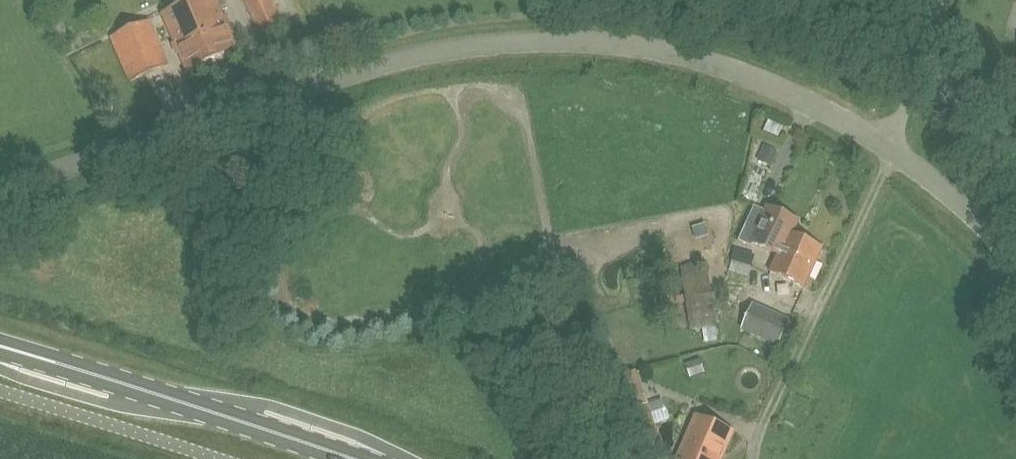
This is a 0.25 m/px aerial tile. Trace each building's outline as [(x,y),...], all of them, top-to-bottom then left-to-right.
[(215,0),(197,0),(164,15),(188,70),(236,49),(215,0)] [(262,37),(284,27),(272,0),(245,0),(262,37)] [(168,65),(148,22),(112,38),(131,82),(168,65)] [(764,146),(759,158),(773,164),(778,152),(764,146)] [(757,231),(746,226),(738,241),(751,247),(753,244),(777,255),(788,233),(791,234),(797,221),(768,208),(757,231)] [(822,248),(791,234),(788,233),(777,255),(778,255),(770,272),(805,288),(822,248)] [(748,278),(755,256),(735,250),(728,271),(748,278)] [(708,273),(683,277),(690,332),(717,328),(714,310),(722,309),(720,292),(711,293),(708,273)] [(650,281),(644,281),(641,286),(642,292),(647,295),(652,294),(655,289),(655,284),(650,281)] [(789,322),(753,305),(742,329),(778,345),(789,322)] [(706,372),(701,359),(686,364),(690,377),(706,372)] [(653,404),(657,415),(672,409),(668,398),(653,404)] [(647,407),(630,414),(644,458),(657,458),(665,456),(647,407)] [(733,432),(696,416),(678,458),(721,458),(733,432)]
